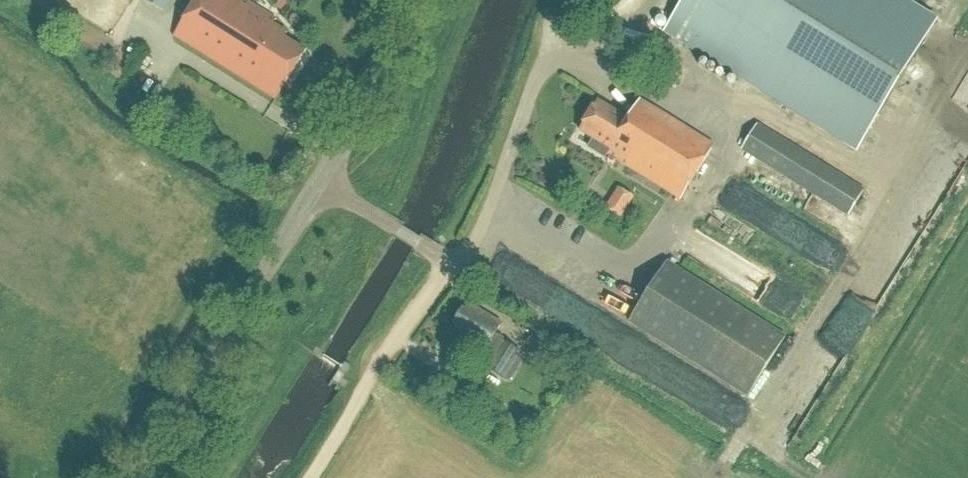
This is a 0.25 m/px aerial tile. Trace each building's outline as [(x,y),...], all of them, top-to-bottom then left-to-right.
[(174,0),(145,0),(166,13),(174,0)] [(307,53),(286,40),(289,34),(275,25),(277,21),(244,0),(198,0),(175,38),(277,101),(307,53)] [(274,2),(284,9),(290,0),(275,0),(274,2)] [(906,0),(685,0),(664,34),(858,154),(940,21),(906,0)] [(716,146),(639,98),(627,118),(600,102),(581,131),(609,149),(594,172),(615,185),(627,166),(681,201),(716,146)] [(850,218),(867,191),(759,125),(742,152),(850,218)] [(582,173),(575,183),(591,194),(597,184),(582,173)] [(809,230),(725,182),(713,202),(798,250),(809,230)] [(916,209),(904,217),(910,226),(922,218),(916,209)] [(748,399),(787,337),(668,260),(628,322),(748,399)] [(504,338),(497,334),(502,324),(471,305),(467,312),(462,309),(452,324),(457,327),(453,333),(455,334),(449,343),(451,351),(459,355),(467,353),(472,345),(485,353),(486,353),(493,357),(486,369),(503,380),(510,384),(526,359),(519,355),(520,352),(502,341),(504,338)] [(533,335),(528,345),(538,351),(544,342),(533,335)] [(730,394),(716,415),(728,423),(742,401),(730,394)]
